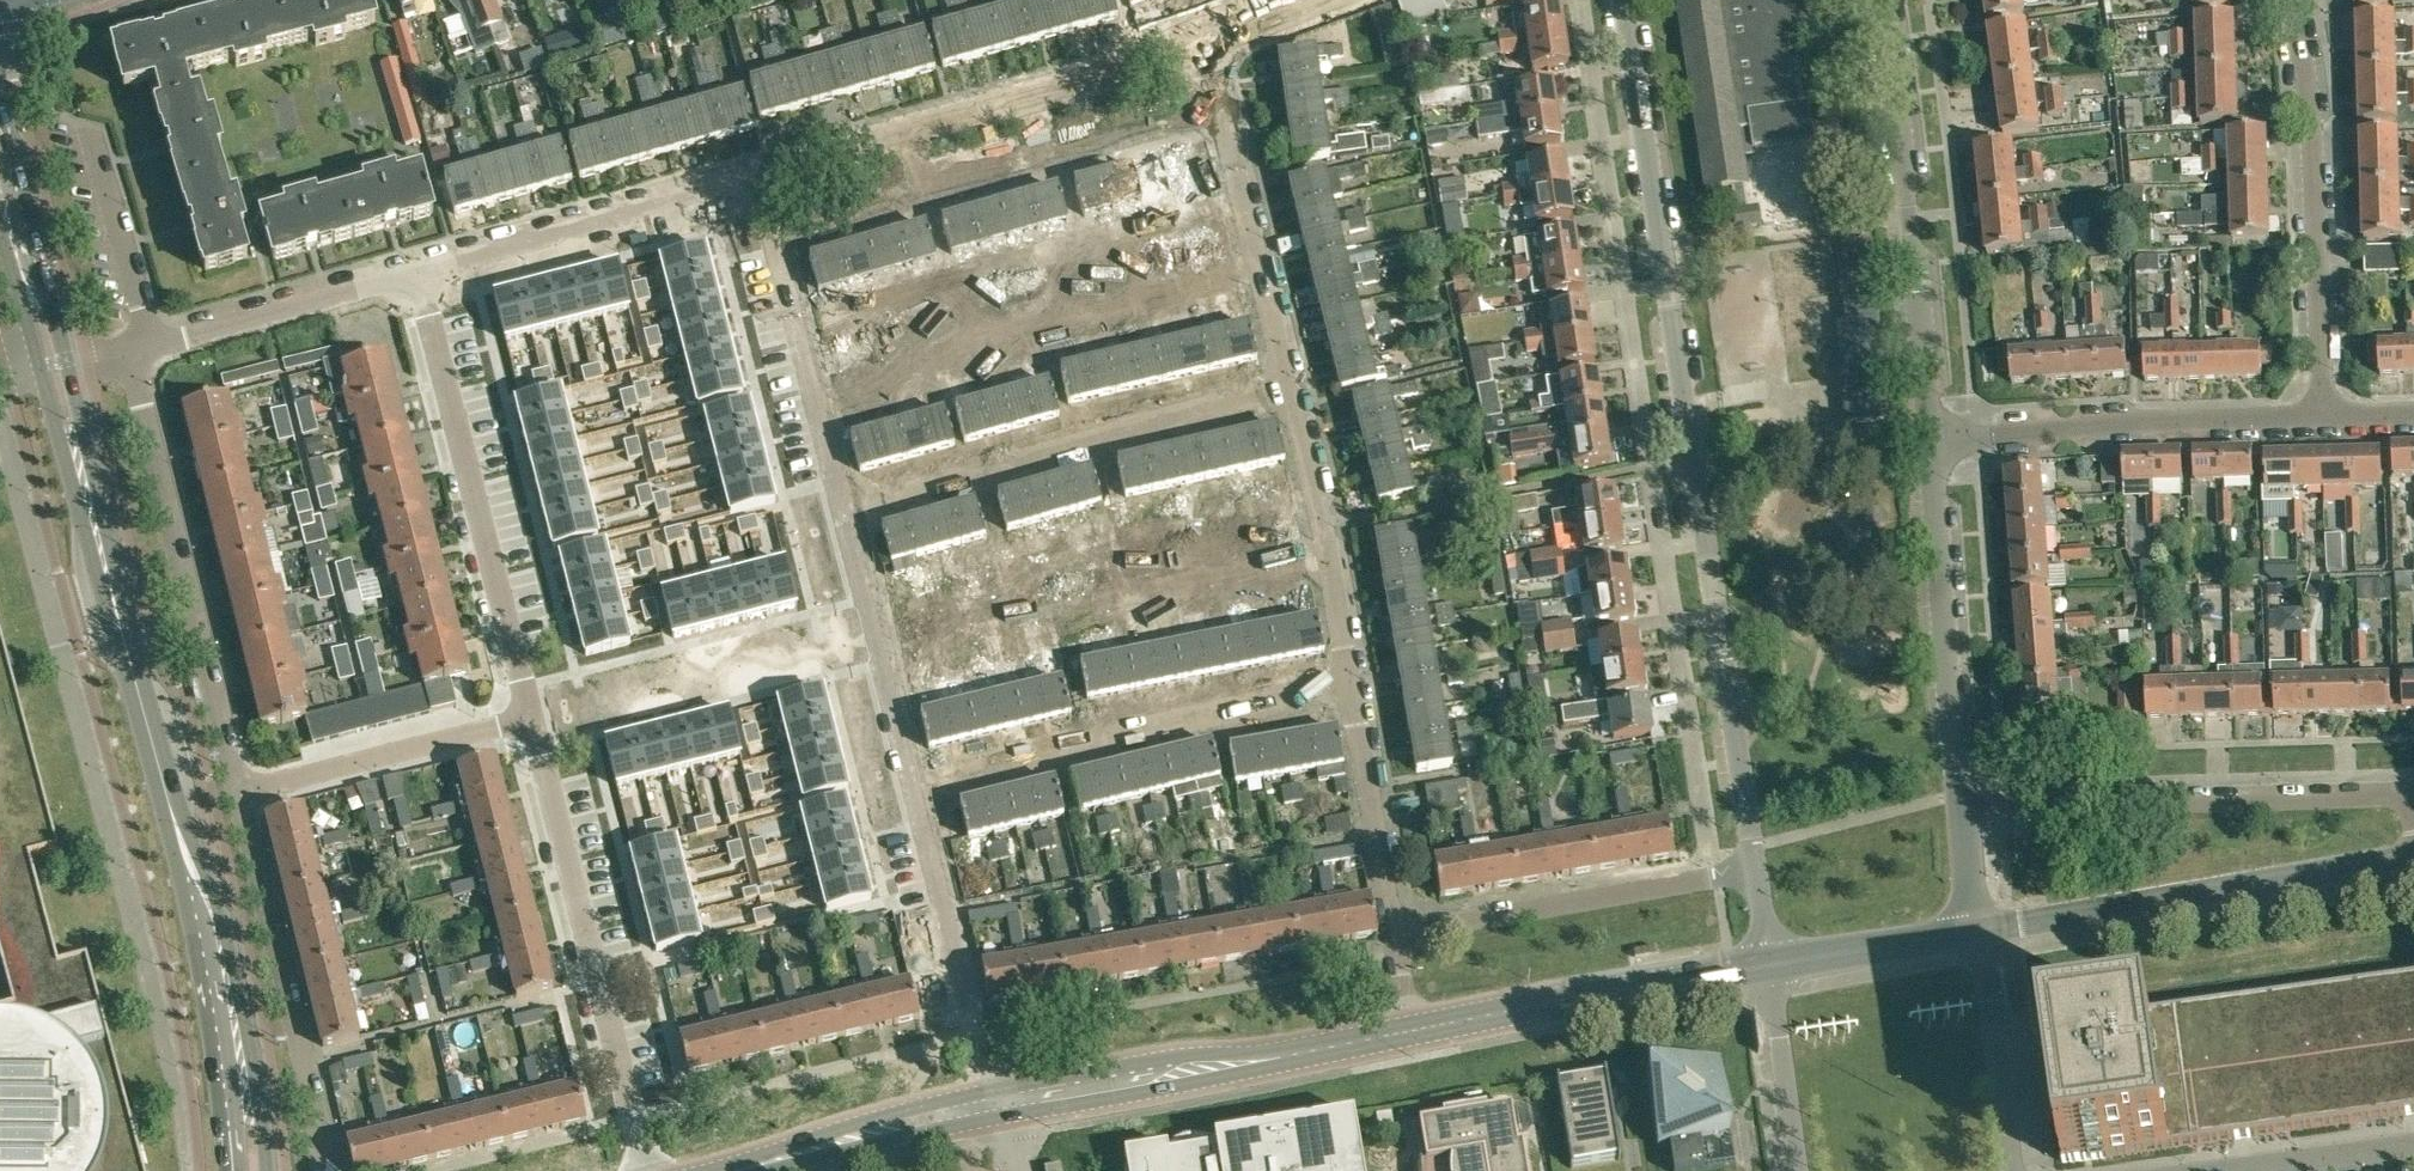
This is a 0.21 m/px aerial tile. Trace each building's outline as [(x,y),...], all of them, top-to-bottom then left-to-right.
[(290,46),(315,39),(317,45),(346,38),(344,32),(375,24),(369,0),(286,0),(278,2),(290,46)] [(404,19),(417,14),(412,1),(414,0),(398,0),(404,19)] [(478,0),(449,0),(449,2),(452,1),(463,17),(477,56),(495,49),(487,25),(478,0)] [(487,25),(495,49),(510,44),(502,20),(494,0),(478,0),(487,25)] [(956,7),(954,0),(944,0),(947,10),(956,7)] [(1059,34),(1049,0),(1040,0),(1019,6),(1030,43),(1059,34)] [(1059,34),(1088,26),(1081,0),(1049,0),(1059,34)] [(1115,9),(1112,0),(1081,0),(1088,26),(1117,18),(1115,9)] [(1412,0),(1400,0),(1397,1),(1404,19),(1406,26),(1420,21),(1412,0)] [(1433,16),(1427,0),(1412,0),(1420,21),(1433,16)] [(1433,16),(1446,12),(1446,11),(1442,0),(1427,0),(1433,16)] [(1703,4),(1700,4),(1700,2),(1695,3),(1695,5),(1679,7),(1682,26),(1680,27),(1682,42),(1685,42),(1691,80),(1689,81),(1692,96),(1693,96),(1699,134),(1698,135),(1700,150),(1702,150),(1708,190),(1732,186),(1736,210),(1734,211),(1736,229),(1761,225),(1758,207),(1748,208),(1744,185),(1746,184),(1742,155),(1754,153),(1754,149),(1815,139),(1809,102),(1804,103),(1793,35),(1812,32),(1807,0),(1702,0),(1703,4)] [(1988,20),(2024,14),(2023,4),(2038,2),(2038,0),(1985,0),(1988,20)] [(2358,8),(2393,2),(2393,0),(2356,0),(2358,8)] [(265,52),(290,46),(278,2),(259,7),(259,8),(245,12),(245,11),(232,14),(232,15),(221,18),(221,17),(197,23),(210,67),(235,61),(237,67),(267,60),(265,52)] [(1559,4),(1544,6),(1523,10),(1527,39),(1563,33),(1559,4)] [(1019,6),(990,14),(1001,51),(1030,43),(1019,6)] [(674,8),(645,19),(651,35),(666,29),(680,24),(679,22),(674,8)] [(895,9),(886,11),(890,26),(899,23),(895,9)] [(881,29),(890,26),(886,11),(877,14),(881,29)] [(990,14),(961,22),(972,59),(1001,51),(990,14)] [(2395,43),(2394,16),(2359,17),(2359,44),(2395,43)] [(592,28),(597,47),(598,50),(605,48),(637,39),(631,17),(592,28)] [(2198,18),(2199,45),(2235,44),(2234,17),(2198,18)] [(393,26),(416,103),(429,99),(407,22),(393,26)] [(956,64),(972,59),(961,22),(932,30),(940,58),(943,67),(951,65),(956,64)] [(176,100),(190,96),(184,74),(210,67),(197,23),(179,28),(179,29),(167,32),(167,31),(152,35),(153,36),(141,39),(141,38),(121,43),(121,44),(113,46),(116,57),(115,57),(120,75),(124,89),(156,80),(163,105),(176,100)] [(2027,39),(2025,25),(1990,29),(1993,55),(2029,51),(2027,39)] [(839,27),(829,30),(833,44),(843,41),(839,27)] [(580,28),(544,40),(550,59),(551,62),(587,50),(587,49),(580,28)] [(824,47),(833,44),(829,30),(819,33),(824,47)] [(1494,44),(1498,44),(1516,41),(1514,30),(1492,33),(1494,44)] [(2413,43),(2413,30),(2404,30),(2405,43),(2413,43)] [(2158,46),(2170,46),(2188,46),(2187,32),(2158,33),(2158,46)] [(924,33),(895,41),(906,78),(934,70),(932,61),(924,33)] [(1568,65),(1563,33),(1527,39),(1532,70),(1568,65)] [(2038,38),(2040,49),(2057,48),(2055,36),(2038,38)] [(877,86),(906,78),(895,41),(866,49),(877,86)] [(1517,52),(1516,41),(1498,44),(1500,55),(1517,52)] [(780,43),(771,45),(775,61),(785,58),(780,43)] [(2359,44),(2360,70),(2396,69),(2395,56),(2413,56),(2413,43),(2405,43),(2395,43),(2359,44)] [(2235,69),(2235,44),(2199,45),(2200,70),(2235,69)] [(766,63),(775,61),(771,45),(762,48),(766,63)] [(2188,46),(2170,46),(2170,59),(2188,58),(2188,46)] [(1284,82),(1318,76),(1316,61),(1343,58),(1341,47),(1314,51),(1314,49),(1280,55),(1284,82)] [(2058,60),(2057,48),(2040,49),(2041,62),(2058,60)] [(706,71),(702,58),(699,49),(690,52),(696,74),(701,90),(710,87),(706,71)] [(866,49),(837,57),(848,94),(877,86),(866,49)] [(1993,55),(1997,82),(2032,77),(2029,51),(1993,55)] [(606,55),(589,60),(593,76),(610,71),(606,55)] [(702,58),(706,71),(710,87),(720,84),(711,55),(702,58)] [(848,94),(837,57),(808,65),(819,102),(848,94)] [(406,144),(419,140),(396,59),(383,63),(406,144)] [(808,65),(779,73),(789,111),(819,102),(808,65)] [(2200,70),(2201,98),(2236,96),(2235,69),(2200,70)] [(2360,70),(2361,97),(2396,96),(2396,82),(2396,69),(2360,70)] [(750,82),(758,110),(760,119),(789,111),(779,73),(750,82)] [(654,74),(645,77),(652,103),(661,101),(654,74)] [(1432,92),(1447,90),(1461,88),(1458,74),(1430,78),(1432,92)] [(1321,94),(1318,76),(1284,82),(1288,110),(1322,105),(1336,103),(1350,101),(1348,90),(1321,94)] [(652,103),(645,77),(635,79),(643,106),(652,103)] [(2036,104),(2032,77),(1997,82),(2001,108),(2036,104)] [(1476,112),(1477,123),(1557,111),(1552,81),(1516,87),(1519,105),(1476,112)] [(2171,85),(2171,98),(2190,98),(2189,85),(2171,85)] [(1466,87),(1461,88),(1447,90),(1432,92),(1419,94),(1420,107),(1449,103),(1467,100),(1466,87)] [(2074,87),(2062,89),(2064,101),(2075,100),(2074,87)] [(2045,90),(2046,103),(2064,101),(2062,89),(2045,90)] [(744,91),(715,100),(725,137),(754,128),(750,115),(744,91)] [(199,94),(190,96),(176,100),(163,105),(157,107),(157,109),(156,109),(162,127),(163,127),(167,140),(166,141),(168,148),(170,154),(171,153),(174,165),(175,167),(174,167),(180,188),(222,175),(214,148),(220,146),(217,134),(211,117),(205,120),(199,94)] [(2237,122),(2236,96),(2201,98),(2190,98),(2171,98),(2172,111),(2201,111),(2202,123),(2237,122)] [(2397,123),(2396,96),(2361,97),(2361,123),(2397,123)] [(594,120),(590,104),(588,100),(579,102),(585,122),(594,120)] [(715,100),(686,108),(696,145),(725,137),(715,100)] [(1350,101),(1336,103),(1338,111),(1351,109),(1350,101)] [(2065,114),(2064,101),(2046,103),(2048,116),(2065,114)] [(2143,101),(2124,102),(2126,130),(2144,129),(2143,101)] [(599,102),(590,104),(594,120),(603,117),(599,102)] [(2039,131),(2036,104),(2001,108),(2004,135),(2039,131)] [(1322,105),(1288,110),(1292,136),(1326,132),(1322,105)] [(528,107),(519,110),(523,125),(527,138),(536,136),(528,107)] [(686,108),(656,116),(667,153),(696,145),(686,108)] [(1557,111),(1477,123),(1476,123),(1479,138),(1523,131),(1526,146),(1562,141),(1557,111)] [(667,153),(656,116),(627,125),(638,162),(667,153)] [(527,138),(523,125),(513,127),(517,141),(527,138)] [(638,162),(627,125),(598,133),(609,170),(638,162)] [(465,141),(461,128),(452,131),(460,158),(469,155),(465,141)] [(1439,130),(1425,132),(1428,147),(1441,145),(1439,130)] [(2265,131),(2230,133),(2231,160),(2266,158),(2265,131)] [(1330,156),(1326,132),(1292,136),(1295,161),(1330,156)] [(2397,132),(2362,133),(2363,160),(2398,159),(2397,132)] [(609,170),(598,133),(569,141),(580,178),(609,170)] [(1388,137),(1371,139),(1372,150),(1372,151),(1390,148),(1389,147),(1388,137)] [(475,138),(465,141),(469,155),(479,152),(475,138)] [(531,152),(542,189),(572,180),(568,167),(560,143),(531,152)] [(1976,148),(1980,176),(2015,172),(2012,144),(1976,148)] [(1174,148),(1148,155),(1160,199),(1186,192),(1174,148)] [(2220,160),(2219,148),(2202,148),(2202,160),(2220,160)] [(513,197),(542,189),(531,152),(502,160),(513,197)] [(1148,155),(1125,162),(1137,206),(1160,199),(1148,155)] [(1502,195),(1520,193),(1569,185),(1565,155),(1528,161),(1530,179),(1489,185),(1490,197),(1502,195)] [(2024,157),(2026,171),(2042,169),(2041,155),(2024,157)] [(2268,185),(2266,158),(2231,160),(2232,187),(2268,185)] [(2398,159),(2363,160),(2363,187),(2399,185),(2399,174),(2413,174),(2413,158),(2408,159),(2398,159)] [(502,160),(473,169),(484,205),(513,197),(502,160)] [(2220,172),(2220,160),(2202,160),(2203,172),(2220,172)] [(1125,162),(1101,169),(1113,212),(1137,206),(1125,162)] [(1289,181),(1296,207),(1331,199),(1345,196),(1341,180),(1365,174),(1362,163),(1289,181)] [(444,177),(451,201),(455,214),(484,205),(473,169),(444,177)] [(1101,169),(1078,175),(1090,219),(1113,212),(1101,169)] [(2026,171),(2015,172),(1980,176),(1982,202),(2018,198),(2016,183),(2044,181),(2042,169),(2026,171)] [(366,187),(340,194),(352,237),(372,231),(372,230),(375,230),(386,226),(386,227),(394,225),(399,224),(399,223),(413,219),(413,220),(431,214),(433,214),(427,196),(428,195),(426,188),(425,188),(420,172),(395,179),(393,173),(386,174),(374,178),(364,181),(366,187)] [(229,198),(222,175),(180,188),(185,206),(186,206),(190,219),(189,219),(191,226),(193,233),(194,232),(197,243),(198,246),(197,246),(202,264),(203,264),(205,271),(247,259),(243,245),(238,227),(243,225),(240,212),(235,197),(229,198)] [(1078,175),(1054,182),(1067,226),(1090,219),(1078,175)] [(1463,178),(1437,182),(1441,205),(1467,201),(1463,178)] [(1054,182),(1028,189),(1041,233),(1067,226),(1054,182)] [(1569,185),(1520,193),(1502,195),(1504,207),(1519,205),(1520,208),(1534,206),(1537,221),(1574,216),(1569,185)] [(2202,215),(2233,213),(2269,212),(2268,185),(2232,187),(2217,187),(2217,198),(2202,199),(2202,215)] [(2399,185),(2363,187),(2364,214),(2400,213),(2410,213),(2413,213),(2413,200),(2399,200),(2399,185)] [(2144,195),(2143,187),(2125,188),(2126,206),(2126,216),(2144,215),(2144,195)] [(334,242),(352,237),(340,194),(316,201),(314,194),(309,196),(294,200),(284,203),(286,209),(261,216),(266,234),(265,234),(267,242),(269,242),(270,245),(273,259),(275,259),(294,254),(293,253),(307,249),(307,250),(314,248),(320,246),(320,245),(331,242),(334,241),(334,242)] [(2019,211),(2018,198),(1982,202),(1985,228),(2021,224),(2049,221),(2047,208),(2019,211)] [(1337,224),(1331,199),(1296,207),(1302,234),(1337,224)] [(993,200),(967,207),(980,251),(1005,243),(993,200)] [(2062,206),(2048,207),(2049,219),(2063,218),(2062,206)] [(2126,216),(2126,206),(2117,207),(2118,218),(2126,218),(2126,216)] [(967,207),(944,214),(956,257),(980,251),(967,207)] [(1365,208),(1348,212),(1350,221),(1367,217),(1365,208)] [(2269,212),(2233,213),(2202,215),(2177,215),(2178,229),(2234,228),(2234,240),(2206,241),(2206,250),(2268,248),(2267,238),(2270,238),(2269,212)] [(2400,213),(2364,214),(2364,240),(2400,239),(2400,213)] [(944,214),(920,220),(933,264),(956,257),(944,214)] [(2126,218),(2127,249),(2168,248),(2168,237),(2159,237),(2159,232),(2154,232),(2153,215),(2144,215),(2126,216),(2126,218)] [(1370,227),(1367,217),(1350,221),(1353,232),(1370,227)] [(2126,218),(2118,218),(2090,219),(2092,251),(2127,249),(2126,218)] [(920,220),(897,227),(909,271),(933,264),(920,220)] [(2021,224),(1985,228),(1988,254),(2024,250),(2050,247),(2048,231),(2064,230),(2064,220),(2049,221),(2021,224)] [(1337,224),(1302,234),(1309,260),(1344,251),(1340,236),(1351,233),(1348,221),(1337,224)] [(1460,223),(1445,226),(1447,239),(1462,236),(1460,223)] [(897,227),(873,234),(886,277),(909,271),(897,227)] [(1576,230),(1539,236),(1524,238),(1527,258),(1511,261),(1512,270),(1580,260),(1576,230)] [(873,234),(847,241),(860,285),(886,277),(873,234)] [(1181,237),(1172,240),(1176,254),(1185,251),(1181,237)] [(1842,242),(1846,264),(1873,260),(1869,237),(1842,242)] [(1172,240),(1162,243),(1166,257),(1176,254),(1172,240)] [(2365,248),(2365,255),(2366,274),(2405,273),(2404,247),(2365,248)] [(667,285),(711,274),(705,248),(661,259),(667,285)] [(1358,264),(1354,248),(1344,251),(1309,260),(1315,287),(1377,270),(1374,260),(1358,264)] [(1134,251),(1125,253),(1129,267),(1138,265),(1134,251)] [(1125,253),(1115,256),(1119,270),(1129,267),(1125,253)] [(2158,255),(2135,256),(2136,273),(2159,272),(2158,255)] [(1204,257),(1160,268),(1166,294),(1210,283),(1204,257)] [(1580,260),(1512,270),(1514,282),(1532,280),(1535,298),(1585,290),(1580,260)] [(1087,264),(1078,267),(1082,281),(1091,278),(1087,264)] [(618,266),(592,272),(603,316),(629,310),(618,266)] [(1078,267),(1068,269),(1072,283),(1082,281),(1078,267)] [(1379,280),(1377,270),(1315,287),(1322,313),(1355,304),(1351,287),(1379,280)] [(592,272),(568,278),(579,322),(603,316),(592,272)] [(667,285),(673,309),(717,298),(711,274),(667,285)] [(555,328),(579,322),(568,278),(544,284),(555,328)] [(632,284),(634,294),(648,290),(646,281),(632,284)] [(1210,283),(1166,294),(1172,318),(1216,306),(1210,283)] [(532,334),(555,328),(544,284),(521,290),(532,334)] [(2085,298),(2086,314),(2101,313),(2100,296),(2093,297),(2092,286),(2092,285),(2080,285),(2080,298),(2085,298)] [(1091,287),(1082,290),(1086,304),(1095,301),(1091,287)] [(1000,289),(991,292),(995,305),(1004,303),(1000,289)] [(506,341),(532,334),(521,290),(495,297),(506,341)] [(648,290),(634,294),(636,303),(650,300),(648,290)] [(1082,290),(1073,292),(1077,306),(1086,304),(1082,290)] [(991,292),(981,294),(985,308),(995,305),(991,292)] [(1478,293),(1459,296),(1461,315),(1480,312),(1478,293)] [(1127,294),(1113,298),(1116,307),(1130,303),(1127,294)] [(724,321),(717,298),(673,309),(680,333),(724,321)] [(1885,420),(1874,299),(1846,301),(1848,320),(1839,321),(1848,423),(1885,420)] [(1044,300),(1035,303),(1039,317),(1048,314),(1044,300)] [(2165,301),(2165,316),(2180,316),(2180,301),(2165,301)] [(953,302),(944,305),(948,319),(957,316),(953,302)] [(1514,344),(1524,342),(1591,333),(1587,302),(1550,308),(1553,327),(1505,334),(1507,345),(1514,344)] [(1035,303),(1026,306),(1030,320),(1039,317),(1035,303)] [(1130,303),(1116,307),(1118,316),(1132,312),(1130,303)] [(1359,320),(1355,304),(1322,313),(1328,339),(1362,331),(1373,328),(1390,324),(1387,313),(1359,320)] [(944,305),(934,307),(938,322),(948,319),(944,305)] [(1216,306),(1172,318),(1178,341),(1222,330),(1216,306)] [(2045,306),(2034,306),(2035,332),(2050,332),(2050,316),(2045,316),(2045,306)] [(2405,309),(2405,325),(2413,325),(2413,309),(2405,309)] [(2095,329),(2098,376),(2127,374),(2125,339),(2106,340),(2106,331),(2101,327),(2101,313),(2086,314),(2087,329),(2095,329)] [(997,314),(988,316),(992,330),(1001,328),(997,314)] [(2231,314),(2216,315),(2217,331),(2232,331),(2231,314)] [(906,316),(897,318),(901,332),(910,330),(906,316)] [(988,316),(979,319),(983,333),(992,330),(988,316)] [(2180,316),(2165,316),(2165,332),(2181,331),(2180,316)] [(897,318),(888,321),(891,335),(901,332),(897,318)] [(724,321),(680,333),(686,356),(730,345),(724,321)] [(1375,338),(1392,334),(1391,331),(1390,324),(1373,328),(1375,338)] [(646,341),(660,338),(658,328),(643,332),(646,341)] [(2068,343),(2068,350),(2070,378),(2098,376),(2095,329),(2087,329),(2081,329),(2082,342),(2068,343)] [(1222,330),(1178,341),(1185,367),(1229,356),(1222,330)] [(1328,339),(1335,365),(1368,357),(1362,331),(1328,339)] [(1596,363),(1591,333),(1524,342),(1514,344),(1515,351),(1524,350),(1525,354),(1543,352),(1544,360),(1557,358),(1559,369),(1596,363)] [(660,338),(646,341),(648,351),(662,347),(660,338)] [(1149,338),(1135,342),(1138,352),(1152,348),(1149,338)] [(2367,345),(2368,362),(2379,362),(2379,375),(2409,374),(2408,339),(2394,340),(2394,345),(2367,345)] [(1125,340),(1099,347),(1112,391),(1138,384),(1125,340)] [(968,343),(954,347),(957,356),(971,352),(968,343)] [(2231,344),(2231,379),(2261,378),(2260,365),(2272,365),(2271,349),(2245,350),(2245,343),(2231,344)] [(2052,344),(2039,345),(2041,380),(2070,378),(2068,350),(2053,351),(2052,344)] [(2217,351),(2202,351),(2203,380),(2231,379),(2231,344),(2217,344),(2217,351)] [(692,380),(736,369),(730,345),(686,356),(692,380)] [(2012,382),(2041,380),(2039,345),(2025,346),(2026,353),(1998,355),(1999,371),(2011,370),(2012,382)] [(2145,381),(2174,380),(2173,345),(2159,346),(2159,352),(2144,352),(2145,381)] [(2187,345),(2173,345),(2174,380),(2203,380),(2202,351),(2188,352),(2187,345)] [(341,357),(340,352),(338,346),(283,360),(286,371),(323,362),(341,357)] [(359,347),(340,352),(341,357),(343,365),(363,360),(359,347)] [(1099,347),(1076,354),(1088,398),(1112,391),(1099,347)] [(1152,348),(1138,352),(1141,361),(1155,357),(1152,348)] [(1485,348),(1468,351),(1474,384),(1491,381),(1492,381),(1485,348)] [(625,364),(621,350),(612,352),(615,366),(625,364)] [(971,352),(957,356),(960,366),(974,362),(971,352)] [(1076,354),(1052,361),(1065,405),(1088,398),(1076,354)] [(402,415),(401,415),(391,374),(387,356),(386,356),(386,355),(363,360),(343,365),(325,370),(332,398),(343,395),(349,421),(356,419),(362,446),(407,434),(402,415)] [(1375,384),(1368,357),(1335,365),(1341,392),(1375,384)] [(1052,361),(1029,368),(1042,411),(1065,405),(1052,361)] [(224,387),(225,387),(280,373),(277,362),(222,376),(224,387)] [(600,364),(590,367),(594,381),(603,378),(600,364)] [(1400,365),(1383,369),(1386,381),(1403,376),(1400,365)] [(584,383),(594,381),(590,367),(581,369),(584,383)] [(541,370),(544,384),(554,382),(550,368),(541,370)] [(1029,368),(1006,375),(1018,418),(1042,411),(1029,368)] [(742,395),(736,369),(692,380),(698,406),(742,395)] [(544,384),(541,370),(531,372),(535,387),(544,384)] [(1566,408),(1602,402),(1597,372),(1561,378),(1566,408)] [(1006,375),(980,382),(992,426),(1018,418),(1006,375)] [(635,394),(650,391),(647,381),(633,385),(635,394)] [(1353,398),(1359,425),(1394,416),(1391,400),(1418,393),(1416,382),(1353,398)] [(1495,383),(1476,387),(1482,420),(1491,418),(1501,416),(1495,383)] [(931,388),(887,399),(893,423),(937,411),(931,388)] [(622,402),(636,398),(634,389),(619,392),(622,402)] [(516,401),(523,427),(567,416),(560,390),(516,401)] [(650,391),(635,394),(638,404),(652,400),(650,391)] [(973,392),(959,396),(962,406),(976,402),(973,392)] [(229,395),(184,406),(203,487),(248,476),(242,450),(248,449),(241,420),(235,422),(229,395)] [(636,398),(622,402),(624,411),(638,407),(636,398)] [(1550,398),(1529,401),(1530,414),(1552,411),(1550,398)] [(976,402),(962,406),(965,415),(979,411),(976,402)] [(1607,432),(1602,402),(1566,408),(1568,425),(1510,434),(1512,447),(1557,440),(1570,438),(1607,432)] [(310,403),(296,406),(300,421),(314,418),(310,403)] [(712,440),(756,429),(749,403),(705,414),(712,440)] [(271,414),(275,429),(288,426),(285,410),(271,414)] [(937,411),(893,423),(899,449),(944,437),(937,411)] [(529,451),(573,440),(567,416),(523,427),(529,451)] [(1394,416),(1359,425),(1366,451),(1400,442),(1397,432),(1394,416)] [(314,418),(300,421),(304,437),(318,434),(314,418)] [(1482,420),(1481,420),(1484,437),(1494,435),(1491,418),(1482,420)] [(1412,439),(1427,435),(1425,425),(1409,429),(1412,439)] [(288,426),(275,429),(278,445),(292,441),(288,426)] [(712,440),(718,464),(762,452),(756,429),(712,440)] [(1607,432),(1570,438),(1574,468),(1611,462),(1607,432)] [(1366,451),(1373,477),(1406,469),(1402,453),(1440,444),(1437,433),(1427,435),(1412,439),(1400,442),(1366,451)] [(422,495),(411,454),(412,454),(407,434),(362,446),(369,472),(362,474),(369,502),(376,500),(383,526),(428,516),(422,495)] [(321,436),(306,441),(309,455),(325,451),(321,436)] [(623,442),(626,451),(640,448),(638,438),(623,442)] [(573,440),(529,451),(535,474),(579,463),(573,440)] [(1557,440),(1512,447),(1514,458),(1559,451),(1557,440)] [(2411,440),(2411,447),(2393,447),(2394,476),(2413,475),(2413,440),(2411,440)] [(648,446),(651,456),(665,452),(662,443),(648,446)] [(2195,482),(2224,481),(2223,445),(2211,446),(2211,452),(2194,453),(2195,482)] [(2235,445),(2223,445),(2224,481),(2253,480),(2252,451),(2235,452),(2235,445)] [(2154,483),(2181,482),(2183,482),(2182,453),(2164,453),(2164,447),(2152,448),(2154,483)] [(642,457),(640,448),(626,451),(628,461),(642,457)] [(2154,498),(2154,483),(2152,448),(2140,448),(2140,454),(2124,455),(2125,484),(2139,483),(2140,498),(2146,498),(2154,498)] [(1248,451),(1204,462),(1210,488),(1254,477),(1248,451)] [(667,461),(665,452),(651,456),(653,465),(667,461)] [(768,476),(762,452),(718,464),(724,487),(768,476)] [(2382,487),(2381,453),(2352,454),(2353,488),(2382,487)] [(2352,454),(2322,455),(2323,488),(2353,488),(2352,454)] [(2294,489),(2293,455),(2264,456),(2265,490),(2294,489)] [(2322,455),(2293,455),(2294,489),(2323,488),(2322,455)] [(2115,456),(2102,457),(2104,481),(2117,480),(2115,456)] [(309,461),(316,490),(330,486),(322,458),(309,461)] [(2042,498),(2039,461),(2019,463),(2020,471),(2006,472),(2008,500),(2042,498)] [(579,463),(535,474),(541,498),(585,487),(579,463)] [(1410,485),(1406,469),(1373,477),(1379,504),(1413,495),(1425,492),(1442,487),(1440,478),(1423,482),(1410,485)] [(1155,472),(1129,479),(1142,523),(1168,516),(1155,472)] [(214,527),(223,566),(268,556),(262,530),(267,528),(261,501),(255,502),(248,476),(203,487),(208,506),(214,527)] [(775,502),(768,476),(724,487),(730,513),(775,502)] [(1254,477),(1210,488),(1216,512),(1260,501),(1254,477)] [(1129,479),(1106,486),(1119,530),(1142,523),(1129,479)] [(635,489),(638,498),(652,495),(649,485),(635,489)] [(330,486),(316,490),(319,501),(333,497),(331,486),(330,486)] [(1106,486),(1082,493),(1095,537),(1119,530),(1106,486)] [(1184,486),(1170,489),(1173,499),(1187,495),(1184,486)] [(547,522),(591,510),(585,487),(541,498),(547,522)] [(1553,528),(1570,525),(1619,517),(1616,501),(1619,501),(1618,491),(1616,491),(1615,489),(1576,495),(1578,509),(1568,510),(1551,513),(1553,528)] [(291,496),(294,509),(311,505),(307,492),(291,496)] [(652,496),(655,505),(669,501),(666,492),(652,496)] [(1082,493),(1059,500),(1072,543),(1095,537),(1082,493)] [(1536,505),(1534,494),(1497,501),(1499,513),(1536,505)] [(654,504),(652,495),(638,498),(640,508),(654,504)] [(1187,495),(1173,499),(1175,508),(1189,504),(1187,495)] [(2217,496),(2217,510),(2232,510),(2232,495),(2217,496)] [(2072,496),(2056,497),(2056,499),(2049,500),(2049,508),(2057,507),(2057,512),(2073,510),(2072,496)] [(336,509),(333,497),(319,501),(322,512),(336,509)] [(2154,498),(2146,498),(2147,513),(2162,512),(2162,497),(2154,498)] [(2008,500),(2011,530),(2044,527),(2042,498),(2008,500)] [(1059,500),(1036,507),(1048,550),(1072,543),(1059,500)] [(671,511),(669,501),(655,505),(657,514),(671,511)] [(1260,501),(1216,512),(1222,536),(1266,525),(1260,501)] [(2345,503),(2346,518),(2361,518),(2361,502),(2345,503)] [(2288,504),(2288,519),(2303,519),(2303,504),(2288,504)] [(313,514),(311,505),(294,509),(297,518),(313,514)] [(1036,507),(1010,514),(1022,558),(1048,550),(1036,507)] [(598,536),(591,510),(547,522),(554,548),(598,536)] [(2232,510),(2217,510),(2218,525),(2233,525),(2232,510)] [(2148,527),(2156,527),(2163,527),(2162,512),(2147,513),(2148,527)] [(432,533),(428,516),(383,526),(389,553),(382,554),(386,568),(389,583),(396,581),(403,607),(448,596),(443,574),(442,574),(436,549),(432,533)] [(755,516),(746,518),(750,532),(759,530),(755,516)] [(1622,532),(1619,517),(1570,525),(1574,550),(1584,551),(1585,553),(1624,547),(1623,543),(1626,543),(1624,532),(1622,532)] [(300,530),(305,549),(327,544),(320,518),(314,519),(316,526),(300,530)] [(750,532),(746,518),(737,521),(740,535),(750,532)] [(2361,518),(2346,518),(2346,533),(2361,533),(2361,518)] [(2303,519),(2288,519),(2289,534),(2304,534),(2303,519)] [(673,528),(676,542),(686,540),(682,526),(673,528)] [(2044,527),(2011,530),(2013,558),(2046,555),(2044,527)] [(676,542),(673,528),(664,531),(667,545),(676,542)] [(708,528),(699,530),(702,545),(712,542),(708,528)] [(962,528),(918,539),(924,565),(968,554),(962,528)] [(1381,565),(1415,559),(1410,529),(1375,535),(1381,565)] [(1006,535),(991,538),(994,548),(1008,544),(1006,535)] [(1188,535),(1174,539),(1176,548),(1190,544),(1188,535)] [(2327,571),(2344,570),(2342,535),(2326,536),(2327,571)] [(331,562),(327,544),(305,549),(309,568),(331,562)] [(560,555),(567,581),(611,570),(604,544),(560,555)] [(1008,544),(994,548),(996,557),(1010,554),(1008,544)] [(1190,544),(1176,548),(1179,557),(1193,554),(1190,544)] [(1425,546),(1426,557),(1443,554),(1441,544),(1425,546)] [(2090,546),(2075,547),(2076,562),(2091,561),(2090,546)] [(2059,549),(2060,556),(2061,563),(2076,562),(2075,547),(2059,549)] [(1272,548),(1228,559),(1234,583),(1278,572),(1272,548)] [(636,554),(639,563),(653,560),(650,550),(636,554)] [(1516,570),(1563,563),(1561,550),(1514,556),(1516,570)] [(968,554),(924,565),(930,589),(974,577),(968,554)] [(1443,554),(1426,557),(1428,568),(1445,565),(1443,554)] [(2048,585),(2046,555),(2013,558),(2015,587),(2048,585)] [(274,581),(268,556),(223,566),(242,647),(288,634),(282,609),(287,608),(280,580),(274,581)] [(1161,556),(1152,558),(1155,572),(1165,570),(1161,556)] [(1488,558),(1491,576),(1502,575),(1499,556),(1488,558)] [(1152,558),(1142,560),(1146,574),(1155,572),(1152,558)] [(1420,589),(1415,559),(1381,565),(1386,595),(1420,589)] [(354,578),(367,575),(365,564),(352,567),(350,560),(335,564),(340,582),(354,578)] [(653,560),(639,563),(641,573),(655,569),(653,560)] [(1590,595),(1630,588),(1628,574),(1631,574),(1629,563),(1627,564),(1626,560),(1587,566),(1587,570),(1577,571),(1581,596),(1590,595)] [(2258,560),(2238,560),(2238,578),(2258,577),(2258,560)] [(2142,562),(2142,575),(2156,575),(2155,561),(2142,562)] [(759,569),(770,613),(796,606),(785,562),(759,569)] [(1516,570),(1507,571),(1509,582),(1519,582),(1519,584),(1565,577),(1563,563),(1516,570)] [(2265,563),(2265,572),(2272,579),(2297,579),(2297,575),(2297,563),(2265,563)] [(311,573),(315,588),(329,585),(325,569),(311,573)] [(759,569),(735,575),(746,619),(770,613),(759,569)] [(573,605),(617,594),(611,570),(567,581),(573,605)] [(1278,572),(1234,583),(1240,607),(1284,595),(1278,572)] [(354,578),(340,582),(343,595),(358,591),(376,586),(373,573),(367,575),(354,578)] [(711,581),(723,625),(746,619),(735,575),(711,581)] [(1502,575),(1491,576),(1494,595),(1505,593),(1502,575)] [(1116,576),(1107,578),(1110,592),(1120,590),(1116,576)] [(974,577),(930,589),(936,612),(980,601),(974,577)] [(2323,580),(2311,577),(2306,597),(2318,600),(2323,580)] [(1107,578),(1097,581),(1101,595),(1110,592),(1107,578)] [(1067,580),(1057,582),(1061,596),(1070,594),(1067,580)] [(1209,580),(1194,584),(1197,593),(1211,590),(1209,580)] [(688,587),(699,631),(723,625),(711,581),(688,587)] [(1018,582),(1004,586),(1006,595),(1020,591),(1018,582)] [(1057,582),(1048,584),(1051,598),(1061,596),(1057,582)] [(2375,582),(2376,601),(2390,601),(2389,582),(2375,582)] [(2186,583),(2174,583),(2174,593),(2186,593),(2186,583)] [(319,604),(333,600),(329,585),(315,588),(319,604)] [(2288,586),(2269,586),(2269,598),(2289,597),(2288,586)] [(699,631),(688,587),(662,593),(673,637),(699,631)] [(1633,604),(1630,588),(1590,595),(1595,625),(1635,618),(1634,616),(1637,615),(1635,603),(1633,604)] [(1420,589),(1386,595),(1391,625),(1426,619),(1420,589)] [(1211,590),(1197,593),(1199,602),(1213,599),(1211,590)] [(365,616),(358,591),(343,595),(350,620),(365,616)] [(1020,591),(1006,595),(1008,604),(1022,601),(1020,591)] [(2136,591),(2124,592),(2125,605),(2137,604),(2136,591)] [(579,629),(623,617),(617,594),(573,605),(579,629)] [(2049,594),(2031,596),(2016,597),(2018,626),(2052,624),(2049,594)] [(1284,595),(1240,607),(1246,630),(1290,619),(1284,595)] [(448,596),(403,607),(409,634),(402,635),(409,663),(416,662),(423,686),(424,685),(431,711),(456,705),(449,679),(468,674),(468,672),(463,654),(452,613),(453,613),(448,596)] [(643,613),(657,609),(654,600),(640,603),(643,613)] [(980,601),(936,612),(942,636),(986,625),(980,601)] [(1451,602),(1435,605),(1436,615),(1453,612),(1451,602)] [(659,618),(657,609),(643,613),(645,622),(659,618)] [(2281,609),(2269,610),(2270,633),(2302,632),(2301,609),(2281,609)] [(1471,610),(1453,612),(1436,615),(1438,626),(1455,623),(1454,616),(1471,613),(1471,610)] [(2096,614),(2081,615),(2082,629),(2097,628),(2096,614)] [(2052,624),(2018,626),(2020,655),(2054,653),(2069,652),(2067,630),(2082,629),(2081,615),(2065,616),(2066,623),(2052,624)] [(623,617),(579,629),(586,655),(630,643),(623,617)] [(1290,619),(1246,630),(1253,656),(1297,645),(1290,619)] [(1431,649),(1426,619),(1391,625),(1397,655),(1431,649)] [(1542,640),(1574,635),(1572,621),(1540,626),(1542,640)] [(1039,627),(1025,631),(1028,640),(1042,636),(1039,627)] [(1221,627),(1207,631),(1209,640),(1223,637),(1221,627)] [(1602,667),(1641,662),(1639,647),(1641,646),(1640,635),(1638,635),(1637,632),(1597,638),(1602,667)] [(2353,649),(2367,649),(2367,633),(2352,633),(2353,649)] [(262,727),(307,716),(301,689),(307,688),(300,660),(294,661),(288,634),(242,647),(262,727)] [(1197,635),(1050,671),(1060,711),(1207,675),(1197,635)] [(1576,649),(1574,635),(1542,640),(1544,653),(1576,649)] [(1042,636),(1028,640),(1030,649),(1044,646),(1042,636)] [(2295,636),(2296,651),(2310,651),(2310,636),(2295,636)] [(1223,637),(1209,640),(1211,650),(1225,646),(1223,637)] [(1536,639),(1521,641),(1523,654),(1537,653),(1536,639)] [(2224,647),(2224,653),(2239,654),(2239,639),(2224,639),(2224,647)] [(2181,640),(2167,640),(2167,655),(2182,655),(2181,640)] [(356,647),(360,661),(375,658),(372,647),(371,643),(356,647)] [(382,644),(372,647),(375,658),(384,655),(382,644)] [(992,648),(948,660),(954,683),(998,672),(992,648)] [(331,653),(335,668),(350,664),(346,649),(331,653)] [(1436,679),(1431,649),(1397,655),(1402,685),(1436,679)] [(2361,679),(2362,712),(2390,712),(2393,712),(2393,711),(2391,711),(2391,700),(2392,700),(2392,699),(2391,699),(2390,678),(2375,678),(2375,664),(2368,664),(2367,649),(2353,649),(2353,665),(2361,665),(2361,679)] [(2310,651),(2296,651),(2296,666),(2310,666),(2310,651)] [(2057,682),(2054,653),(2020,655),(2023,685),(2057,682)] [(2239,667),(2239,654),(2224,653),(2225,668),(2233,669),(2239,669),(2239,667)] [(2176,684),(2177,718),(2205,717),(2204,683),(2186,684),(2185,669),(2182,669),(2182,655),(2167,655),(2168,670),(2175,670),(2176,684)] [(360,661),(364,676),(378,672),(375,658),(360,661)] [(1445,665),(1446,675),(1464,672),(1462,662),(1445,665)] [(1641,662),(1602,667),(1590,669),(1595,698),(1646,691),(1645,688),(1647,688),(1645,677),(1644,677),(1641,662)] [(2277,715),(2304,714),(2303,681),(2291,681),(2290,663),(2270,663),(2270,685),(2275,685),(2275,703),(2274,703),(2274,704),(2275,704),(2275,714),(2273,715),(2273,716),(2277,715)] [(353,678),(350,664),(335,668),(339,682),(353,678)] [(2069,667),(2070,681),(2086,680),(2085,666),(2069,667)] [(2233,669),(2234,683),(2235,716),(2262,715),(2262,716),(2265,716),(2265,715),(2263,715),(2263,704),(2264,704),(2264,703),(2263,703),(2262,683),(2265,683),(2265,666),(2264,666),(2239,667),(2239,669),(2233,669)] [(2204,683),(2205,717),(2235,716),(2234,683),(2233,669),(2225,668),(2218,668),(2218,683),(2204,683)] [(2160,670),(2161,685),(2146,685),(2147,719),(2177,718),(2176,684),(2175,670),(2168,670),(2160,670)] [(383,696),(385,696),(378,672),(364,676),(370,700),(383,696)] [(998,672),(954,683),(960,707),(1004,696),(998,672)] [(1464,672),(1446,675),(1448,685),(1465,683),(1464,672)] [(1508,675),(1511,694),(1522,693),(1519,674),(1508,675)] [(1042,677),(1028,680),(1030,690),(1044,686),(1042,677)] [(1542,677),(1527,679),(1532,712),(1547,709),(1542,677)] [(2413,711),(2413,677),(2402,677),(2402,680),(2403,699),(2402,699),(2402,700),(2403,700),(2403,711),(2401,711),(2401,712),(2404,712),(2404,711),(2413,711)] [(1407,715),(1442,709),(1436,679),(1402,685),(1407,715)] [(2332,680),(2335,713),(2362,712),(2361,679),(2332,680)] [(2023,685),(2024,700),(2025,713),(2040,712),(2040,722),(2060,721),(2058,695),(2087,693),(2086,680),(2070,681),(2057,682),(2023,685)] [(2304,714),(2335,713),(2332,680),(2303,681),(2304,714)] [(411,689),(418,716),(431,712),(431,711),(424,685),(423,686),(411,689)] [(1044,686),(1030,690),(1032,699),(1047,695),(1044,686)] [(404,719),(418,716),(411,689),(397,692),(404,719)] [(785,727),(829,716),(822,690),(778,701),(785,727)] [(388,695),(385,696),(383,696),(391,723),(404,719),(397,692),(388,695)] [(1522,693),(1511,694),(1514,713),(1525,712),(1522,693)] [(377,727),(391,723),(383,696),(370,700),(377,727)] [(1004,696),(960,707),(967,733),(1011,722),(1004,696)] [(349,705),(356,733),(370,729),(362,701),(349,705)] [(1651,732),(1647,702),(1609,707),(1608,701),(1560,708),(1563,725),(1600,719),(1611,717),(1614,738),(1651,732)] [(342,736),(356,733),(349,705),(335,708),(342,736)] [(335,708),(321,712),(328,740),(342,736),(335,708)] [(1447,739),(1442,709),(1407,715),(1413,745),(1447,739)] [(703,718),(714,762),(740,755),(729,711),(703,718)] [(315,743),(328,740),(321,712),(307,716),(315,743)] [(1539,715),(1541,728),(1558,725),(1556,712),(1539,715)] [(829,716),(785,727),(791,750),(835,739),(829,716)] [(714,762),(703,718),(679,724),(690,768),(714,762)] [(1455,723),(1457,733),(1475,731),(1474,720),(1455,723)] [(655,730),(667,774),(690,768),(679,724),(655,730)] [(745,737),(759,734),(756,724),(742,728),(745,737)] [(632,736),(643,780),(667,774),(655,730),(632,736)] [(1475,731),(1457,733),(1458,744),(1477,741),(1475,731)] [(761,743),(759,734),(745,737),(747,747),(761,743)] [(643,780),(632,736),(606,742),(617,786),(643,780)] [(835,739),(791,750),(797,774),(841,763),(835,739)] [(1452,766),(1447,739),(1413,745),(1417,772),(1452,766)] [(1541,743),(1538,744),(1540,757),(1543,757),(1544,758),(1556,756),(1554,741),(1541,743)] [(1309,745),(1264,753),(1269,779),(1314,772),(1309,745)] [(1639,751),(1609,756),(1611,766),(1640,762),(1639,751)] [(1592,756),(1575,759),(1577,772),(1594,769),(1592,756)] [(465,825),(472,823),(478,844),(514,835),(508,810),(507,810),(504,802),(500,783),(501,783),(494,757),(458,766),(464,791),(456,793),(465,825)] [(1215,761),(1189,768),(1200,812),(1226,806),(1215,761)] [(841,763),(797,774),(803,800),(848,789),(841,763)] [(1189,768),(1165,774),(1176,818),(1200,812),(1189,768)] [(1314,772),(1269,779),(1273,803),(1318,796),(1314,772)] [(746,777),(748,787),(762,783),(760,774),(746,777)] [(1165,774),(1142,779),(1152,824),(1176,818),(1165,774)] [(1243,774),(1228,778),(1231,787),(1245,784),(1243,774)] [(405,797),(403,775),(383,780),(388,802),(392,801),(404,798),(405,797)] [(1142,779),(1118,785),(1129,829),(1152,824),(1142,779)] [(1464,781),(1426,788),(1428,801),(1457,796),(1457,792),(1466,791),(1464,781)] [(381,804),(376,782),(356,787),(365,808),(376,805),(381,804)] [(764,793),(762,783),(748,787),(750,796),(764,793)] [(1245,784),(1231,787),(1233,797),(1247,793),(1245,784)] [(1118,785),(1092,792),(1103,836),(1129,829),(1118,785)] [(1626,789),(1615,791),(1617,804),(1628,802),(1626,789)] [(1318,796),(1273,803),(1277,830),(1322,822),(1318,796)] [(1457,796),(1428,801),(1430,815),(1460,810),(1457,796)] [(395,810),(406,807),(404,798),(392,801),(395,810)] [(808,836),(853,825),(846,799),(801,810),(808,836)] [(1628,802),(1617,804),(1619,816),(1630,814),(1628,802)] [(456,803),(444,806),(446,816),(459,813),(456,803)] [(725,806),(729,820),(738,818),(734,803),(725,806)] [(1550,816),(1548,803),(1537,805),(1539,818),(1550,816)] [(376,805),(365,808),(367,817),(378,814),(376,805)] [(434,820),(446,816),(444,806),(432,810),(434,820)] [(1038,806),(993,817),(1000,843),(1044,832),(1038,806)] [(304,807),(268,816),(286,892),(323,883),(304,807)] [(397,818),(408,816),(406,807),(395,810),(397,818)] [(1087,811),(1073,814),(1075,824),(1089,820),(1087,811)] [(378,814),(367,817),(369,826),(380,823),(378,814)] [(408,816),(397,818),(399,828),(411,825),(408,816)] [(703,818),(707,832),(716,830),(712,816),(703,818)] [(1471,816),(1459,818),(1461,831),(1472,829),(1471,816)] [(1539,818),(1541,830),(1553,828),(1550,816),(1539,818)] [(1616,829),(1590,834),(1597,870),(1620,866),(1620,865),(1629,864),(1648,861),(1648,862),(1673,857),(1667,821),(1648,824),(1647,817),(1614,822),(1616,829)] [(697,834),(707,832),(703,818),(694,820),(697,834)] [(663,819),(654,821),(657,836),(667,833),(663,819)] [(1089,820),(1075,824),(1078,833),(1092,829),(1089,820)] [(648,838),(657,836),(654,821),(644,824),(648,838)] [(382,832),(380,823),(369,826),(372,835),(382,832)] [(813,860),(858,849),(853,825),(808,836),(813,860)] [(1474,841),(1472,829),(1461,831),(1463,843),(1474,841)] [(347,831),(335,834),(337,844),(350,841),(347,831)] [(1570,875),(1597,870),(1590,834),(1569,837),(1567,831),(1538,835),(1539,842),(1512,847),(1518,884),(1542,880),(1542,879),(1570,874),(1570,875)] [(1044,832),(1000,843),(1006,867),(1050,856),(1044,832)] [(406,833),(396,835),(398,846),(408,844),(406,833)] [(325,847),(337,844),(335,834),(323,837),(325,847)] [(514,835),(478,844),(484,867),(477,869),(485,900),(492,898),(497,919),(533,910),(527,886),(526,886),(521,868),(520,859),(521,859),(514,835)] [(751,851),(766,847),(763,838),(749,842),(751,851)] [(1244,838),(1234,840),(1238,854),(1247,852),(1244,838)] [(638,877),(682,866),(675,840),(631,851),(638,877)] [(729,854),(743,851),(740,841),(726,845),(729,854)] [(1192,843),(1182,844),(1185,859),(1195,857),(1192,843)] [(1218,843),(1208,845),(1211,859),(1220,858),(1220,857),(1218,843)] [(1457,857),(1433,861),(1439,898),(1465,893),(1465,892),(1473,891),(1493,887),(1493,888),(1518,884),(1512,847),(1492,851),(1491,843),(1456,849),(1457,857)] [(1182,844),(1173,846),(1176,861),(1185,859),(1182,844)] [(1361,846),(1351,848),(1353,859),(1362,857),(1363,857),(1361,846)] [(766,847),(751,851),(754,860),(768,857),(766,847)] [(1345,860),(1353,859),(1351,848),(1342,849),(1344,860),(1345,860)] [(864,873),(858,849),(813,860),(819,884),(864,873)] [(1332,851),(1334,862),(1344,860),(1342,849),(1332,851)] [(745,860),(743,851),(729,854),(731,864),(745,860)] [(1323,852),(1325,863),(1334,862),(1332,851),(1323,852)] [(1144,852),(1134,854),(1137,868),(1147,866),(1144,852)] [(1318,864),(1325,863),(1323,852),(1313,854),(1315,865),(1318,864)] [(395,854),(378,858),(380,868),(397,864),(395,854)] [(1134,854),(1125,856),(1128,870),(1137,868),(1134,854)] [(1050,856),(1006,867),(1013,893),(1057,882),(1050,856)] [(1108,856),(1098,858),(1102,873),(1111,870),(1108,856)] [(87,957),(58,965),(29,858),(0,865),(0,1170),(144,1170),(87,957)] [(638,877),(644,901),(688,890),(682,866),(638,877)] [(1320,870),(1322,883),(1333,881),(1331,868),(1320,870)] [(1159,872),(1163,897),(1174,895),(1180,894),(1176,869),(1159,872)] [(871,899),(864,873),(819,884),(826,910),(871,899)] [(478,890),(475,879),(463,882),(466,893),(478,890)] [(1252,881),(1241,883),(1243,895),(1254,894),(1252,881)] [(1333,881),(1322,883),(1324,895),(1335,893),(1333,881)] [(453,896),(466,893),(463,882),(450,885),(453,896)] [(341,960),(323,883),(286,892),(305,969),(341,960)] [(757,890),(759,899),(774,896),(771,886),(757,890)] [(759,897),(756,887),(742,891),(745,901),(759,897)] [(644,901),(650,924),(694,913),(688,890),(644,901)] [(1254,894),(1243,895),(1245,908),(1256,906),(1254,894)] [(1377,935),(1370,898),(1348,902),(1347,894),(1315,899),(1317,907),(1295,911),(1301,948),(1323,944),(1323,943),(1349,939),(1351,938),(1351,939),(1377,935)] [(1176,908),(1174,895),(1163,897),(1165,909),(1176,908)] [(1019,916),(1017,905),(1006,907),(1008,918),(1019,916)] [(364,907),(353,910),(355,921),(367,918),(366,913),(364,907)] [(762,909),(766,923),(775,921),(771,907),(762,909)] [(999,919),(1008,918),(1006,907),(997,908),(999,919)] [(1089,921),(1099,919),(1097,907),(1087,909),(1089,921)] [(997,908),(988,910),(990,921),(999,919),(997,908)] [(1178,920),(1176,908),(1165,909),(1167,922),(1178,920)] [(766,923),(762,909),(753,912),(756,926),(766,923)] [(1295,911),(1269,916),(1268,909),(1236,914),(1237,921),(1216,925),(1223,961),(1246,957),(1245,956),(1273,952),(1273,953),(1301,948),(1295,911)] [(341,913),(344,924),(355,921),(353,910),(341,913)] [(533,910),(497,919),(503,942),(495,944),(496,945),(491,947),(493,955),(494,955),(496,964),(500,963),(503,977),(511,975),(513,983),(516,997),(553,988),(546,962),(545,963),(540,944),(538,935),(539,935),(533,910)] [(988,910),(978,912),(980,922),(990,921),(988,910)] [(971,924),(980,922),(978,912),(969,913),(971,924)] [(700,939),(694,913),(650,924),(656,950),(700,939)] [(880,926),(877,916),(863,919),(866,930),(880,926)] [(1021,931),(1019,916),(1008,918),(1010,933),(1021,931)] [(851,933),(866,930),(863,919),(849,923),(851,933)] [(1091,933),(1102,932),(1099,919),(1089,921),(1091,933)] [(1159,928),(1160,935),(1138,939),(1145,975),(1168,971),(1168,970),(1187,967),(1196,965),(1196,966),(1223,961),(1216,925),(1192,929),(1191,922),(1159,928)] [(1024,946),(1021,931),(1010,933),(1013,948),(1024,946)] [(1145,975),(1138,939),(1114,943),(1113,937),(1082,942),(1083,948),(1059,952),(1066,989),(1090,984),(1090,983),(1118,978),(1118,980),(1145,975)] [(981,965),(987,1002),(1013,998),(1013,997),(1021,995),(1041,992),(1041,993),(1066,989),(1059,952),(1037,956),(1036,949),(1003,954),(1004,961),(981,965)] [(493,955),(482,958),(484,968),(497,965),(496,964),(494,955),(493,955)] [(862,969),(870,967),(867,956),(859,958),(862,969)] [(472,971),(484,968),(482,958),(469,961),(472,971)] [(361,1038),(341,960),(305,969),(324,1047),(361,1038)] [(694,975),(708,971),(706,961),(692,965),(694,975)] [(694,975),(692,965),(678,969),(680,978),(694,975)] [(437,979),(449,976),(447,966),(435,969),(437,979)] [(465,967),(449,971),(453,986),(469,982),(465,967)] [(870,967),(862,969),(864,981),(873,979),(870,967)] [(677,969),(664,972),(666,981),(679,978),(677,969)] [(409,986),(421,983),(419,973),(407,976),(409,986)] [(782,976),(785,988),(795,986),(792,974),(782,976)] [(437,979),(440,988),(452,985),(449,976),(437,979)] [(2063,1163),(2413,1113),(2413,978),(2044,1030),(2063,1163)] [(854,995),(833,1000),(842,1037),(866,1031),(866,1030),(874,1028),(893,1023),(893,1024),(919,1018),(910,982),(891,986),(886,987),(884,980),(865,985),(852,988),(854,995)] [(372,985),(375,996),(387,993),(384,982),(372,985)] [(409,986),(411,995),(423,992),(421,983),(409,986)] [(360,988),(363,999),(375,996),(372,985),(360,988)] [(440,988),(442,997),(454,995),(452,985),(440,988)] [(798,998),(795,986),(785,988),(788,1000),(798,998)] [(414,1005),(426,1002),(423,992),(411,995),(414,1005)] [(714,992),(704,994),(707,1006),(717,1004),(714,992)] [(817,1043),(842,1037),(833,1000),(811,1006),(810,999),(788,1004),(777,1006),(778,1013),(756,1019),(765,1056),(789,1050),(789,1049),(817,1042),(817,1043)] [(720,1016),(717,1004),(707,1006),(710,1018),(720,1016)] [(541,1010),(513,1017),(515,1027),(543,1020),(541,1010)] [(756,1019),(733,1025),(732,1018),(702,1025),(703,1032),(679,1038),(688,1074),(713,1068),(713,1067),(722,1065),(732,1063),(740,1060),(741,1061),(765,1056),(756,1019)] [(438,1034),(442,1052),(451,1050),(446,1032),(438,1034)] [(343,1063),(329,1069),(333,1085),(348,1081),(349,1083),(367,1079),(364,1067),(374,1065),(371,1054),(343,1061),(343,1063)] [(521,1061),(524,1073),(536,1070),(533,1058),(521,1061)] [(1668,1145),(1672,1170),(1693,1170),(1735,1165),(1732,1145),(1724,1147),(1713,1138),(1730,1135),(1719,1063),(1646,1074),(1657,1146),(1668,1145)] [(538,1081),(536,1070),(524,1073),(527,1084),(538,1081)] [(1572,1165),(1617,1158),(1618,1160),(1620,1160),(1605,1071),(1603,1071),(1603,1074),(1558,1082),(1557,1079),(1555,1080),(1570,1168),(1572,1168),(1572,1165)] [(458,1089),(456,1077),(446,1080),(448,1091),(458,1089)] [(561,1128),(586,1122),(577,1085),(554,1091),(553,1084),(521,1092),(523,1098),(500,1104),(509,1140),(533,1135),(533,1134),(552,1129),(560,1127),(561,1128)] [(461,1100),(458,1089),(448,1091),(451,1102),(461,1100)] [(380,1096),(370,1098),(373,1109),(383,1107),(380,1096)] [(444,1111),(446,1117),(424,1123),(433,1159),(457,1153),(456,1152),(475,1148),(483,1146),(484,1147),(509,1140),(500,1104),(478,1109),(477,1103),(444,1111)] [(386,1118),(383,1107),(373,1109),(376,1120),(386,1118)] [(1418,1122),(1423,1150),(1425,1160),(1418,1161),(1418,1170),(1526,1170),(1521,1144),(1516,1144),(1510,1107),(1446,1113),(1443,1113),(1443,1118),(1418,1122)] [(1391,1112),(1376,1114),(1379,1133),(1394,1131),(1391,1112)] [(1352,1114),(1213,1138),(1194,1135),(1184,1137),(1175,1140),(1166,1146),(1124,1153),(1125,1161),(1123,1170),(1362,1170),(1352,1114)] [(353,1170),(380,1170),(407,1164),(408,1165),(433,1159),(424,1123),(401,1128),(400,1122),(387,1125),(386,1120),(367,1125),(369,1136),(346,1141),(353,1170)]
